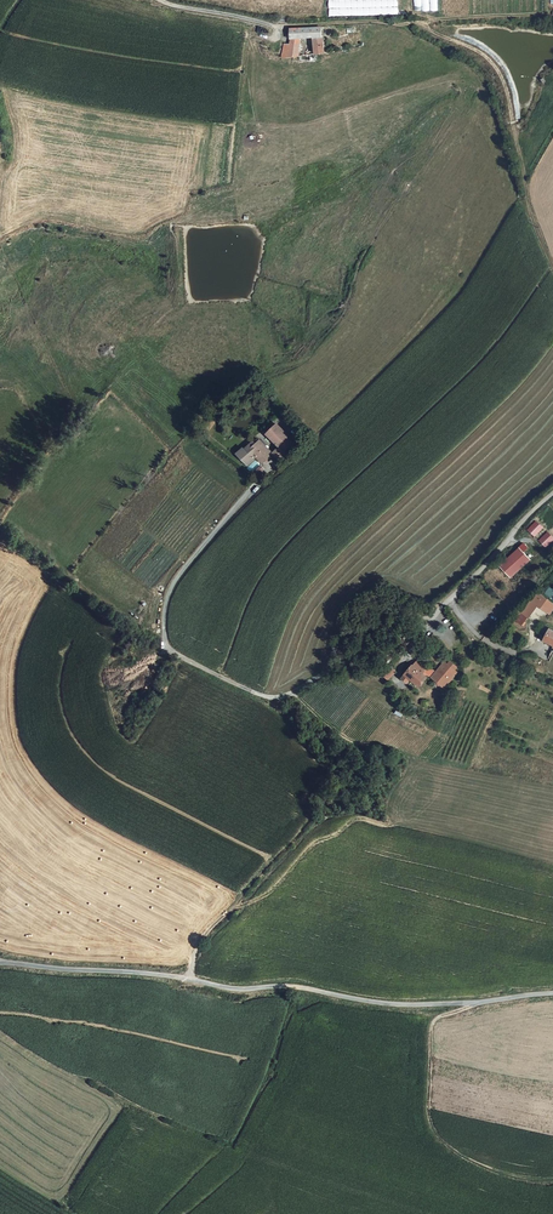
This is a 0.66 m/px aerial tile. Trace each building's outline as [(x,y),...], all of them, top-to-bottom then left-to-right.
[(329,17),(397,15),(396,0),(329,0),(329,17)] [(313,48),(316,49),(317,54),(326,52),(321,27),(291,28),(291,34),(291,38),(291,44),(286,44),(283,58),(293,57),(309,55),(308,46),(300,46),(300,39),(310,38),(313,48)] [(215,423),(211,419),(203,430),(208,433),(215,423)] [(278,424),(267,433),(281,446),(282,446),(291,437),(278,424)] [(287,451),(296,442),(291,437),(282,446),(287,451)] [(253,460),(257,456),(264,462),(273,453),(259,439),(246,452),(243,450),(238,456),(240,458),(248,465),(253,460)] [(287,451),(282,446),(281,446),(273,453),(279,459),(287,452),(287,451)] [(536,521),(527,530),(534,536),(542,528),(536,521)] [(540,540),(546,547),(552,541),(552,538),(548,532),(540,540)] [(523,543),(518,548),(522,552),(527,547),(523,543)] [(509,578),(530,559),(522,552),(518,548),(498,566),(509,578)] [(538,593),(516,621),(523,626),(544,598),(538,593)] [(544,598),(539,606),(550,614),(552,610),(552,604),(544,598)] [(549,629),(544,639),(552,644),(552,631),(549,629)] [(424,672),(425,671),(417,659),(411,666),(421,674),(422,673),(423,672),(424,672)] [(444,662),(436,672),(433,676),(445,686),(457,672),(454,670),(456,667),(449,662),(447,665),(444,662)] [(425,677),(421,674),(411,666),(409,665),(399,677),(406,683),(409,679),(418,686),(425,677)] [(388,679),(394,670),(391,668),(384,676),(388,679)]
